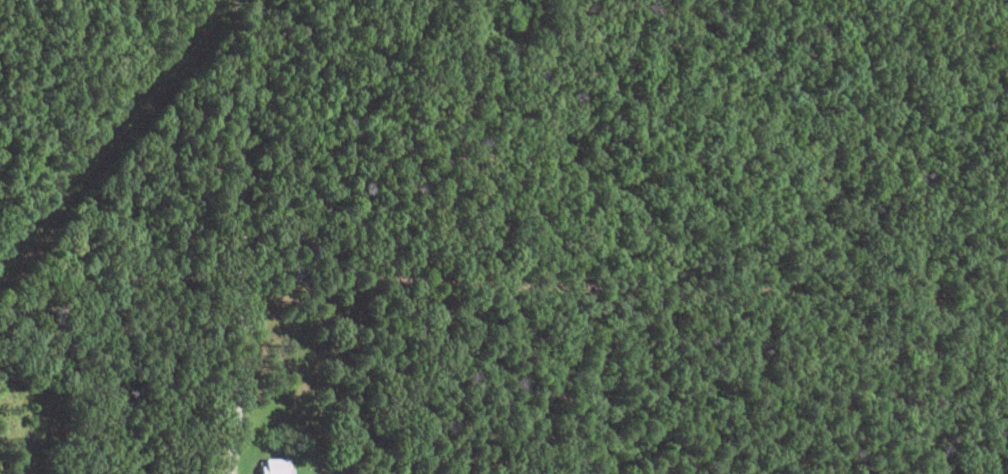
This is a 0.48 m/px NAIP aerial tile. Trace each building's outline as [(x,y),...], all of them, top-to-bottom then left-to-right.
[(263,462),(263,473),(293,473),(293,462),(263,462)]
